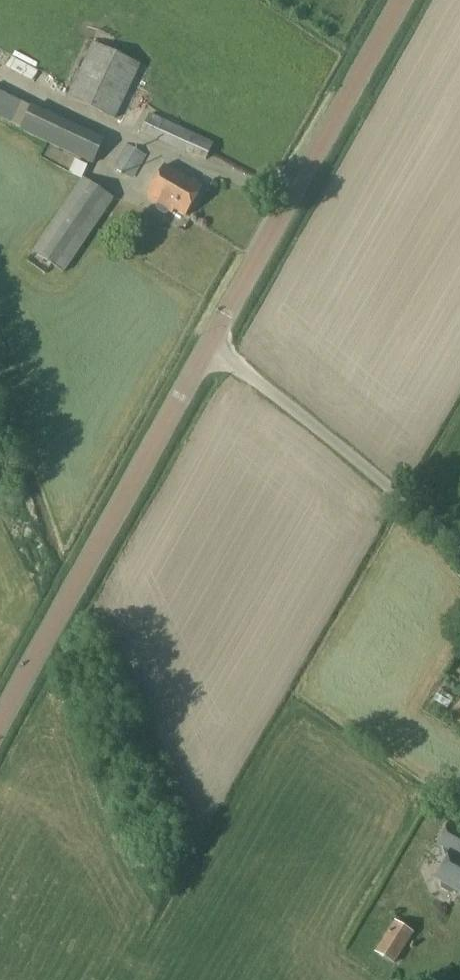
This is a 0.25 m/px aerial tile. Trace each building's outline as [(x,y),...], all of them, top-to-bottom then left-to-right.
[(115,118),(139,64),(94,44),(70,97),(115,118)] [(104,141),(0,92),(0,117),(95,161),(104,141)] [(209,157),(215,144),(151,115),(145,128),(209,157)] [(124,147),(114,171),(129,177),(139,153),(124,147)] [(76,161),(72,171),(82,176),(87,165),(76,161)] [(185,216),(202,186),(164,165),(147,195),(148,195),(146,199),(172,214),(174,210),(185,216)] [(64,273),(114,200),(84,178),(33,252),(64,273)] [(451,823),(438,845),(443,847),(447,860),(437,878),(459,891),(459,828),(451,823)] [(394,963),(414,931),(396,920),(376,951),(394,963)]
